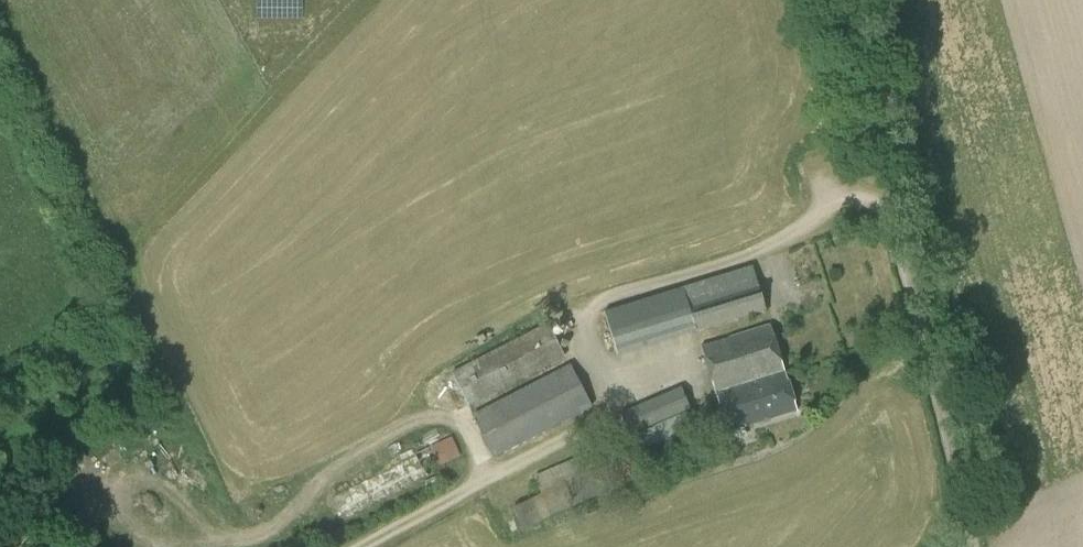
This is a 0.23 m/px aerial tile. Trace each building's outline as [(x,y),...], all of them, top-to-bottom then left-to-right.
[(604,312),(617,356),(695,332),(696,334),(766,312),(752,266),(681,288),(604,312)] [(450,373),(468,407),(564,358),(547,323),(450,373)] [(768,325),(701,346),(728,433),(796,411),(768,325)] [(471,415),(493,458),(592,408),(570,365),(471,415)] [(620,414),(629,436),(690,409),(680,387),(620,414)] [(705,450),(688,411),(552,469),(534,477),(541,495),(513,507),(523,529),(705,450)] [(460,456),(451,436),(415,456),(414,454),(332,497),(344,522),(428,478),(421,467),(436,459),(440,466),(460,456)]
